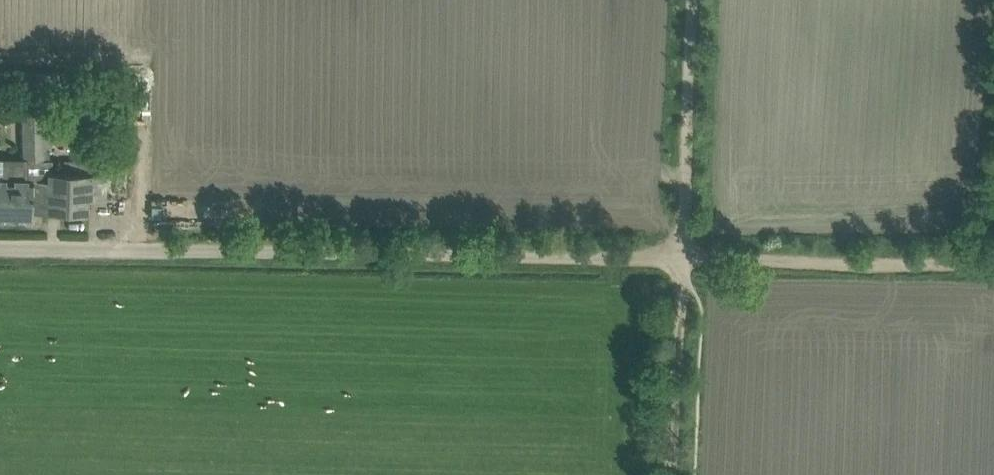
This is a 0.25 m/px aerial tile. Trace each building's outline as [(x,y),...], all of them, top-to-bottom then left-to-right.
[(12,73),(12,74),(12,87),(47,88),(47,73),(12,73)] [(32,220),(32,213),(88,214),(88,199),(106,199),(106,179),(106,175),(98,174),(98,161),(49,160),(48,137),(48,119),(48,107),(33,107),(19,108),(20,161),(8,161),(8,164),(4,164),(4,180),(0,179),(0,220),(32,220)]
